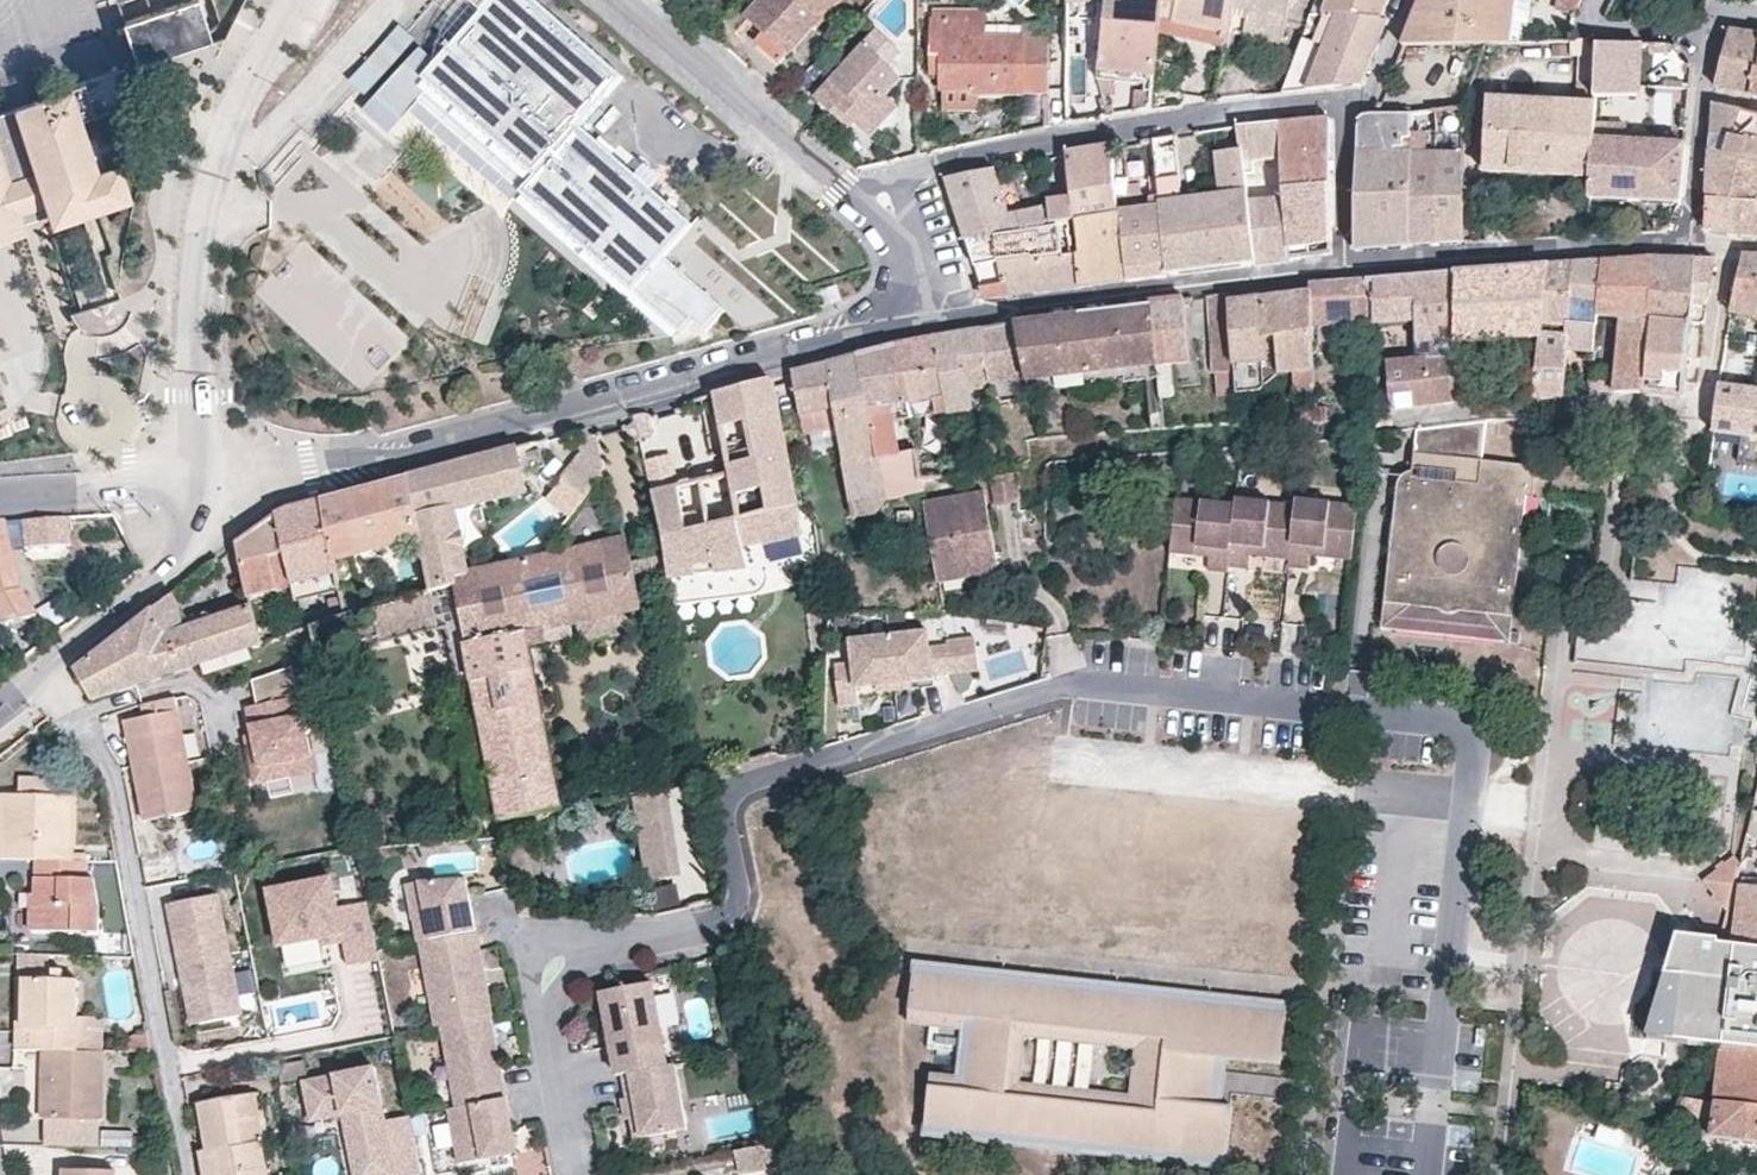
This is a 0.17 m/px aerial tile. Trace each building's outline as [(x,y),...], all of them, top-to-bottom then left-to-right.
[(216,38),(203,0),(190,0),(127,20),(141,62),(216,38)] [(621,78),(534,0),(490,0),(438,61),(424,77),(536,175),(523,192),(574,234),(641,294),(683,330),(694,317),(707,329),(724,309),(664,256),(690,224),(659,198),(579,126),(621,78)] [(790,51),(836,0),(767,0),(752,17),(767,30),(790,51)] [(1164,0),(1067,0),(1067,6),(1106,1),(1104,20),(1161,25),(1161,21),(1163,7),(1164,0)] [(1238,0),(1164,0),(1163,7),(1161,21),(1229,37),(1230,34),(1233,22),(1238,0)] [(1230,34),(1282,44),(1292,0),(1238,0),(1233,22),(1230,34)] [(1380,18),(1388,0),(1328,0),(1322,14),(1380,18)] [(1510,44),(1515,0),(1421,0),(1403,46),(1483,45),(1499,45),(1510,44)] [(1529,0),(1515,0),(1512,25),(1525,27),(1529,0)] [(1560,2),(1564,10),(1577,13),(1583,0),(1560,0),(1560,2)] [(1623,14),(1618,4),(1605,13),(1604,15),(1608,20),(1611,21),(1623,14)] [(1331,89),(1361,86),(1387,21),(1380,18),(1322,14),(1312,13),(1311,14),(1282,93),(1298,92),(1324,89),(1331,89)] [(972,90),(972,92),(1049,94),(1049,37),(968,36),(968,20),(933,20),(933,74),(941,75),(942,89),(972,90)] [(1104,20),(1099,71),(1155,77),(1160,32),(1160,30),(1161,25),(1104,20)] [(1229,37),(1161,21),(1161,25),(1160,30),(1160,32),(1227,48),(1229,37)] [(790,51),(767,30),(757,41),(780,62),(790,51)] [(895,106),(882,96),(897,78),(886,67),(898,52),(877,31),(818,95),(845,121),(851,114),(871,133),(895,106)] [(1756,69),(1756,35),(1729,31),(1721,61),(1755,69),(1756,69)] [(1579,56),(1576,103),(1501,99),(1487,99),(1484,159),(1484,173),(1520,175),(1589,178),(1591,139),(1592,128),(1592,120),(1594,97),(1597,45),(1598,40),(1571,41),(1570,43),(1561,43),(1561,53),(1571,53),(1571,55),(1579,56)] [(1635,96),(1640,96),(1641,44),(1597,45),(1594,97),(1635,96)] [(1499,45),(1483,45),(1478,61),(1493,67),(1499,45)] [(536,175),(424,77),(438,61),(421,46),(366,111),(394,135),(414,112),(516,200),(523,192),(536,175)] [(1750,96),(1755,69),(1721,61),(1715,88),(1750,96)] [(87,80),(71,85),(73,89),(82,118),(98,113),(87,80)] [(1663,92),(1690,94),(1692,82),(1678,80),(1677,86),(1663,85),(1663,92)] [(41,173),(50,199),(59,196),(63,210),(83,203),(79,189),(94,185),(98,198),(101,206),(131,196),(122,165),(99,173),(82,118),(73,89),(0,113),(0,186),(41,173)] [(1756,140),(1756,115),(1713,104),(1711,116),(1710,130),(1729,134),(1756,140)] [(1438,136),(1464,134),(1463,108),(1436,111),(1438,136)] [(1358,120),(1358,149),(1357,176),(1357,207),(1356,233),(1357,253),(1385,250),(1411,248),(1413,159),(1412,136),(1411,115),(1376,115),(1365,115),(1358,120)] [(1331,184),(1330,177),(1330,150),(1330,119),(1279,124),(1281,159),(1283,187),(1331,184)] [(1237,128),(1239,150),(1242,150),(1244,162),(1281,159),(1279,124),(1263,125),(1237,128)] [(1624,141),(1625,129),(1592,128),(1591,139),(1624,141)] [(1708,156),(1722,159),(1729,134),(1710,130),(1708,156)] [(1729,134),(1722,159),(1734,162),(1756,167),(1756,140),(1729,134)] [(1152,169),(1168,168),(1164,135),(1149,136),(1152,169)] [(1438,154),(1438,136),(1412,136),(1413,159),(1411,248),(1423,247),(1438,246),(1438,170),(1438,154)] [(1589,178),(1588,201),(1679,204),(1684,159),(1685,153),(1686,144),(1624,141),(1591,139),(1589,178)] [(1077,221),(1120,214),(1120,207),(1114,160),(1113,146),(1084,151),(1068,154),(1072,193),(1073,197),(1076,222),(1077,221)] [(1178,167),(1156,169),(1160,202),(1164,242),(1168,275),(1220,269),(1257,264),(1249,202),(1244,162),(1242,150),(1239,150),(1216,153),(1221,195),(1183,201),(1178,167)] [(1464,244),(1464,155),(1438,154),(1438,170),(1438,246),(1451,245),(1464,244)] [(1743,201),(1732,201),(1734,162),(1722,159),(1708,156),(1706,206),(1704,230),(1728,233),(1741,234),(1743,201)] [(1756,235),(1756,167),(1734,162),(1732,201),(1743,201),(1741,234),(1754,234),(1756,235)] [(1016,234),(1015,231),(994,169),(946,179),(958,214),(961,223),(967,242),(1016,234)] [(63,210),(59,196),(50,199),(41,173),(0,186),(0,239),(28,230),(26,222),(63,210)] [(1333,255),(1332,226),(1331,184),(1283,187),(1284,200),(1288,260),(1307,258),(1333,255)] [(83,203),(98,198),(94,185),(79,189),(83,203)] [(1073,197),(1047,200),(1050,226),(1070,222),(1076,222),(1073,197)] [(1284,200),(1249,202),(1257,264),(1273,262),(1288,260),(1284,200)] [(1168,275),(1164,242),(1160,202),(1120,207),(1120,214),(1123,247),(1128,281),(1168,275)] [(1123,247),(1120,214),(1077,221),(1079,255),(1082,287),(1101,285),(1128,281),(1123,247)] [(1003,284),(1000,266),(1074,255),(1070,222),(1050,226),(1015,231),(1016,234),(967,242),(974,264),(982,288),(1003,284)] [(641,294),(574,234),(562,225),(559,229),(638,298),(641,294)] [(1079,255),(1074,255),(1000,266),(1003,284),(982,288),(985,299),(1023,295),(1032,294),(1082,287),(1079,255)] [(1756,316),(1756,256),(1743,255),(1737,283),(1730,313),(1756,316)] [(1608,317),(1621,318),(1614,394),(1643,392),(1650,317),(1653,286),(1655,258),(1630,260),(1601,262),(1597,312),(1596,326),(1595,331),(1606,332),(1608,317)] [(1655,258),(1653,286),(1711,291),(1712,283),(1695,281),(1696,258),(1680,258),(1655,258)] [(1712,283),(1716,260),(1696,258),(1695,281),(1712,283)] [(1565,396),(1568,351),(1593,352),(1595,331),(1596,326),(1579,325),(1580,311),(1597,312),(1601,262),(1571,265),(1547,266),(1542,338),(1539,338),(1534,399),(1565,396)] [(1456,344),(1458,345),(1510,343),(1510,339),(1539,338),(1542,338),(1547,266),(1496,270),(1458,273),(1456,344)] [(1390,409),(1400,409),(1456,403),(1457,376),(1458,345),(1456,344),(1458,273),(1417,276),(1415,276),(1377,280),(1376,323),(1415,320),(1415,359),(1387,363),(1390,409)] [(1377,280),(1341,283),(1312,285),(1313,292),(1313,326),(1376,323),(1377,280)] [(812,291),(816,305),(841,299),(837,283),(812,291)] [(1650,317),(1691,320),(1693,306),(1705,307),(1709,300),(1711,291),(1653,286),(1650,317)] [(1314,407),(1313,326),(1313,292),(1289,295),(1271,297),(1256,299),(1229,303),(1235,371),(1237,392),(1261,391),(1281,374),(1293,373),(1296,422),(1313,421),(1314,407)] [(1228,293),(1207,296),(1212,356),(1213,373),(1215,372),(1235,371),(1229,303),(1228,293)] [(1153,301),(1153,306),(1160,378),(1163,397),(1176,397),(1175,386),(1201,384),(1200,378),(1197,359),(1191,359),(1184,298),(1153,301)] [(1071,376),(1073,389),(1160,378),(1153,306),(1101,313),(1046,320),(1015,323),(1027,382),(1071,376)] [(1684,395),(1691,320),(1650,317),(1643,392),(1684,395)] [(999,326),(982,329),(992,387),(994,396),(1029,392),(1027,382),(1015,323),(1009,324),(999,326)] [(947,413),(973,409),(969,390),(992,387),(982,329),(960,333),(933,337),(941,378),(947,411),(947,413)] [(907,391),(911,417),(947,411),(941,378),(933,337),(913,342),(896,345),(900,364),(907,391)] [(872,351),(857,355),(873,427),(880,459),(900,456),(894,420),(911,417),(907,391),(900,364),(896,345),(872,351)] [(810,434),(838,430),(840,440),(845,469),(881,462),(880,459),(873,427),(857,355),(826,364),(793,372),(805,435),(810,434)] [(1238,396),(1237,392),(1235,371),(1215,372),(1218,397),(1238,396)] [(1029,392),(1029,395),(1073,389),(1071,376),(1027,382),(1029,392)] [(1476,376),(1457,376),(1456,403),(1476,402),(1476,376)] [(716,393),(732,474),(741,517),(798,506),(798,496),(780,404),(773,378),(716,393)] [(1756,437),(1756,390),(1720,385),(1715,418),(1714,432),(1756,437)] [(1325,407),(1314,407),(1313,421),(1313,423),(1328,421),(1325,407)] [(639,436),(654,432),(650,410),(635,415),(639,436)] [(1163,412),(1152,414),(1154,430),(1165,428),(1163,412)] [(606,472),(599,435),(593,435),(562,473),(568,478),(588,494),(606,472)] [(522,457),(520,445),(442,467),(411,475),(420,515),(457,507),(529,490),(526,469),(546,465),(543,452),(522,457)] [(1415,451),(1414,468),(1456,471),(1458,455),(1415,451)] [(880,459),(881,462),(887,499),(923,492),(922,481),(917,453),(900,456),(880,459)] [(1455,479),(1478,480),(1480,457),(1458,455),(1456,471),(1455,479)] [(1480,457),(1478,480),(1455,479),(1413,475),(1414,468),(1406,467),(1403,468),(1401,470),(1399,473),(1394,524),(1407,526),(1404,547),(1392,545),(1388,580),(1384,631),(1390,625),(1412,607),(1413,598),(1437,601),(1438,604),(1440,608),(1443,611),(1448,614),(1453,614),(1456,613),(1462,610),(1464,607),(1465,603),(1488,606),(1487,614),(1511,644),(1519,559),(1508,558),(1511,537),(1521,538),(1523,516),(1513,514),(1514,495),(1525,496),(1532,496),(1533,469),(1532,465),(1529,462),(1524,461),(1480,457)] [(881,462),(845,469),(853,519),(876,516),(887,499),(881,462)] [(353,556),(421,538),(424,537),(420,515),(411,475),(360,488),(321,498),(337,572),(341,590),(360,586),(353,556)] [(1017,477),(992,481),(996,509),(1021,505),(1017,477)] [(588,494),(568,478),(559,489),(580,505),(588,494)] [(740,517),(711,523),(688,528),(685,516),(678,485),(651,491),(669,577),(723,574),(747,569),(742,542),(800,530),(798,506),(741,517),(740,517)] [(989,514),(986,492),(977,494),(980,515),(989,514)] [(980,515),(977,494),(925,503),(940,582),(968,577),(964,556),(996,550),(989,514),(980,515)] [(1513,514),(1523,516),(1525,496),(1514,495),(1513,514)] [(1170,552),(1197,555),(1198,545),(1211,547),(1210,556),(1209,571),(1228,573),(1229,567),(1235,503),(1176,497),(1170,552)] [(334,561),(321,498),(302,503),(285,508),(276,513),(294,582),(294,583),(337,572),(334,561)] [(1264,548),(1263,557),(1289,560),(1295,505),(1236,500),(1235,503),(1229,567),(1249,569),(1250,556),(1252,546),(1264,548)] [(1295,502),(1295,505),(1289,560),(1289,563),(1308,565),(1310,550),(1311,542),(1324,543),(1323,551),(1351,554),(1355,508),(1295,502)] [(456,577),(473,573),(457,507),(420,515),(424,537),(421,538),(427,565),(433,591),(457,584),(456,577)] [(709,511),(685,516),(688,528),(711,523),(709,511)] [(910,512),(900,512),(900,523),(910,523),(910,512)] [(251,594),(294,582),(276,513),(251,530),(238,540),(251,594)] [(34,617),(16,592),(1,521),(0,521),(0,625),(34,617)] [(23,553),(73,552),(72,522),(22,523),(23,553)] [(1404,547),(1407,526),(1394,524),(1393,536),(1392,545),(1404,547)] [(1521,538),(1511,537),(1508,558),(1519,559),(1521,538)] [(456,577),(457,584),(469,643),(543,628),(580,621),(629,610),(643,607),(640,597),(628,540),(555,556),(473,573),(456,577)] [(1311,542),(1310,550),(1323,551),(1324,543),(1311,542)] [(1211,547),(1198,545),(1197,555),(1210,556),(1211,547)] [(1252,546),(1250,556),(1263,557),(1264,548),(1252,546)] [(1000,571),(996,550),(964,556),(968,577),(1000,571)] [(341,591),(337,572),(294,583),(299,601),(341,591)] [(433,591),(376,607),(386,642),(443,627),(433,591)] [(78,668),(95,700),(197,666),(263,643),(254,606),(184,629),(178,604),(173,593),(78,668)] [(1453,614),(1448,614),(1443,611),(1440,608),(1438,604),(1437,601),(1413,598),(1412,607),(1390,625),(1384,631),(1511,644),(1487,614),(1488,606),(1465,603),(1464,607),(1462,610),(1456,613),(1453,614)] [(344,605),(346,615),(365,610),(362,600),(344,605)] [(580,621),(583,641),(634,630),(629,610),(580,621)] [(903,614),(887,614),(888,627),(904,626),(903,614)] [(470,649),(475,678),(500,799),(506,820),(561,808),(550,753),(528,644),(546,640),(543,628),(469,643),(470,649)] [(928,630),(889,634),(894,682),(912,680),(933,678),(932,675),(978,669),(974,637),(946,640),(947,644),(929,646),(928,630)] [(894,682),(889,634),(850,638),(852,662),(835,664),(839,706),(857,704),(855,687),(876,684),(894,682)] [(470,649),(452,654),(458,681),(475,678),(470,649)] [(314,753),(295,663),(253,677),(259,702),(249,704),(255,731),(257,744),(250,746),(257,781),(297,772),(294,758),(314,753)] [(912,680),(894,682),(895,689),(913,687),(912,680)] [(894,682),(876,684),(877,692),(895,689),(894,682)] [(179,709),(177,697),(134,704),(137,718),(179,709)] [(199,809),(184,734),(208,730),(203,704),(179,709),(137,718),(127,720),(136,765),(149,762),(151,770),(156,795),(161,817),(199,809)] [(257,744),(255,731),(247,733),(250,746),(257,744)] [(317,767),(314,753),(294,758),(297,772),(317,767)] [(151,770),(149,762),(136,765),(138,773),(151,770)] [(156,795),(151,770),(138,773),(143,798),(156,795)] [(21,792),(56,793),(57,778),(22,777),(21,792)] [(645,877),(681,872),(668,790),(632,796),(645,877)] [(0,791),(0,857),(38,858),(70,859),(71,794),(56,793),(21,792),(0,791)] [(161,817),(156,795),(143,798),(147,819),(161,817)] [(1752,812),(1746,834),(1756,835),(1756,813),(1752,812)] [(1702,881),(1726,912),(1739,864),(1733,856),(1730,858),(1702,881)] [(99,904),(91,860),(70,859),(38,858),(38,893),(33,894),(32,929),(98,930),(99,904)] [(380,958),(368,899),(339,905),(333,875),(270,888),(281,944),(325,935),(344,932),(346,940),(350,964),(380,958)] [(422,881),(423,892),(409,893),(417,941),(421,940),(477,930),(473,908),(463,910),(462,901),(469,890),(467,876),(422,881)] [(423,892),(422,881),(407,883),(409,893),(423,892)] [(1740,885),(1733,941),(1733,942),(1756,944),(1756,887),(1740,885)] [(463,910),(473,908),(469,890),(462,901),(463,910)] [(223,922),(235,919),(231,896),(219,898),(218,896),(173,904),(185,968),(192,967),(202,1022),(230,1017),(226,998),(237,996),(223,922)] [(487,984),(479,985),(476,967),(484,966),(477,930),(421,940),(437,1026),(444,1025),(494,1015),(487,984)] [(346,940),(344,932),(325,935),(326,944),(346,940)] [(1733,942),(1699,937),(1679,934),(1672,996),(1666,1042),(1708,1046),(1720,1048),(1720,1046),(1756,1051),(1756,944),(1733,942)] [(58,977),(59,954),(28,953),(28,976),(34,977),(58,977)] [(1233,1102),(1218,1100),(1222,1051),(1280,1057),(1286,998),(912,962),(906,1022),(963,1027),(959,1076),(931,1073),(925,1132),(1227,1161),(1233,1102)] [(484,966),(476,967),(479,985),(487,984),(484,966)] [(202,1022),(192,967),(185,968),(195,1024),(202,1022)] [(58,977),(34,977),(33,1022),(27,1022),(26,1047),(45,1047),(98,1049),(98,1021),(78,1021),(78,977),(58,977)] [(604,1012),(609,1039),(618,1037),(621,1052),(611,1054),(615,1076),(622,1075),(668,1067),(652,983),(616,990),(618,1010),(604,1012)] [(616,990),(601,993),(604,1012),(618,1010),(616,990)] [(255,1016),(251,993),(237,996),(226,998),(230,1017),(241,1015),(242,1018),(255,1016)] [(500,1056),(493,1056),(491,1047),(498,1046),(494,1015),(444,1025),(458,1106),(507,1097),(500,1056)] [(618,1037),(609,1039),(611,1054),(621,1052),(618,1037)] [(500,1056),(498,1046),(491,1047),(493,1056),(500,1056)] [(1756,1106),(1756,1051),(1720,1046),(1720,1048),(1714,1101),(1756,1106)] [(104,1049),(98,1049),(45,1047),(44,1116),(62,1116),(95,1116),(103,1116),(104,1049)] [(282,1064),(284,1082),(307,1077),(304,1060),(282,1064)] [(634,1140),(679,1133),(674,1106),(685,1103),(678,1064),(668,1067),(622,1075),(628,1099),(630,1109),(623,1109),(624,1119),(631,1118),(634,1140)] [(375,1066),(317,1078),(324,1113),(349,1108),(361,1169),(395,1163),(397,1174),(409,1174),(422,1172),(411,1115),(386,1120),(375,1066)] [(198,1104),(212,1174),(268,1174),(261,1142),(265,1141),(255,1093),(198,1104)] [(511,1118),(507,1097),(458,1106),(448,1108),(459,1164),(507,1154),(501,1120),(511,1118)] [(1710,1136),(1756,1142),(1756,1106),(1714,1101),(1710,1136)] [(685,1103),(674,1106),(679,1133),(690,1130),(685,1103)] [(95,1116),(62,1116),(62,1138),(95,1138),(95,1116)] [(511,1118),(501,1120),(507,1154),(518,1152),(511,1118)] [(102,1142),(102,1145),(133,1145),(132,1128),(102,1128),(102,1142)] [(732,1150),(737,1174),(772,1169),(767,1143),(732,1150)] [(395,1163),(361,1169),(363,1174),(397,1174),(395,1163)]
